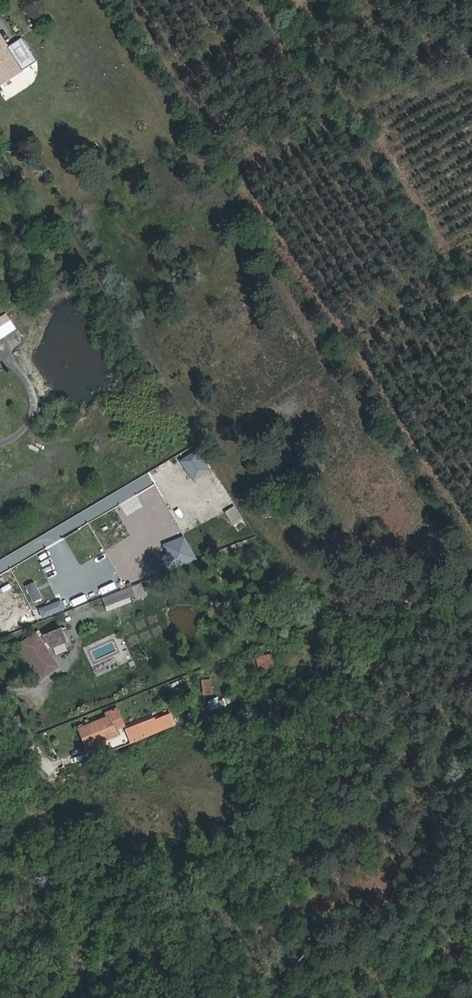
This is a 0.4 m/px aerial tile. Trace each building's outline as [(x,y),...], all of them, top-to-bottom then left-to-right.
[(12,54),(0,35),(0,62),(12,54)] [(0,62),(0,87),(23,71),(12,54),(0,62)] [(19,330),(8,314),(0,320),(0,342),(19,330)] [(165,541),(169,554),(184,550),(181,537),(165,541)] [(37,580),(28,583),(35,600),(44,597),(37,580)] [(141,591),(135,594),(138,603),(144,601),(141,591)] [(138,603),(135,594),(111,604),(115,616),(140,607),(138,603)] [(64,598),(40,606),(43,616),(67,609),(64,598)] [(67,626),(47,632),(52,649),(72,642),(67,626)] [(25,651),(46,681),(62,670),(41,640),(25,651)] [(261,670),(277,666),(274,651),(257,655),(261,670)] [(87,747),(99,742),(117,736),(114,730),(128,725),(120,708),(110,712),(111,715),(109,717),(81,726),(87,747)] [(129,738),(165,725),(161,716),(127,730),(129,738)] [(101,747),(99,742),(87,747),(88,751),(101,747)]
